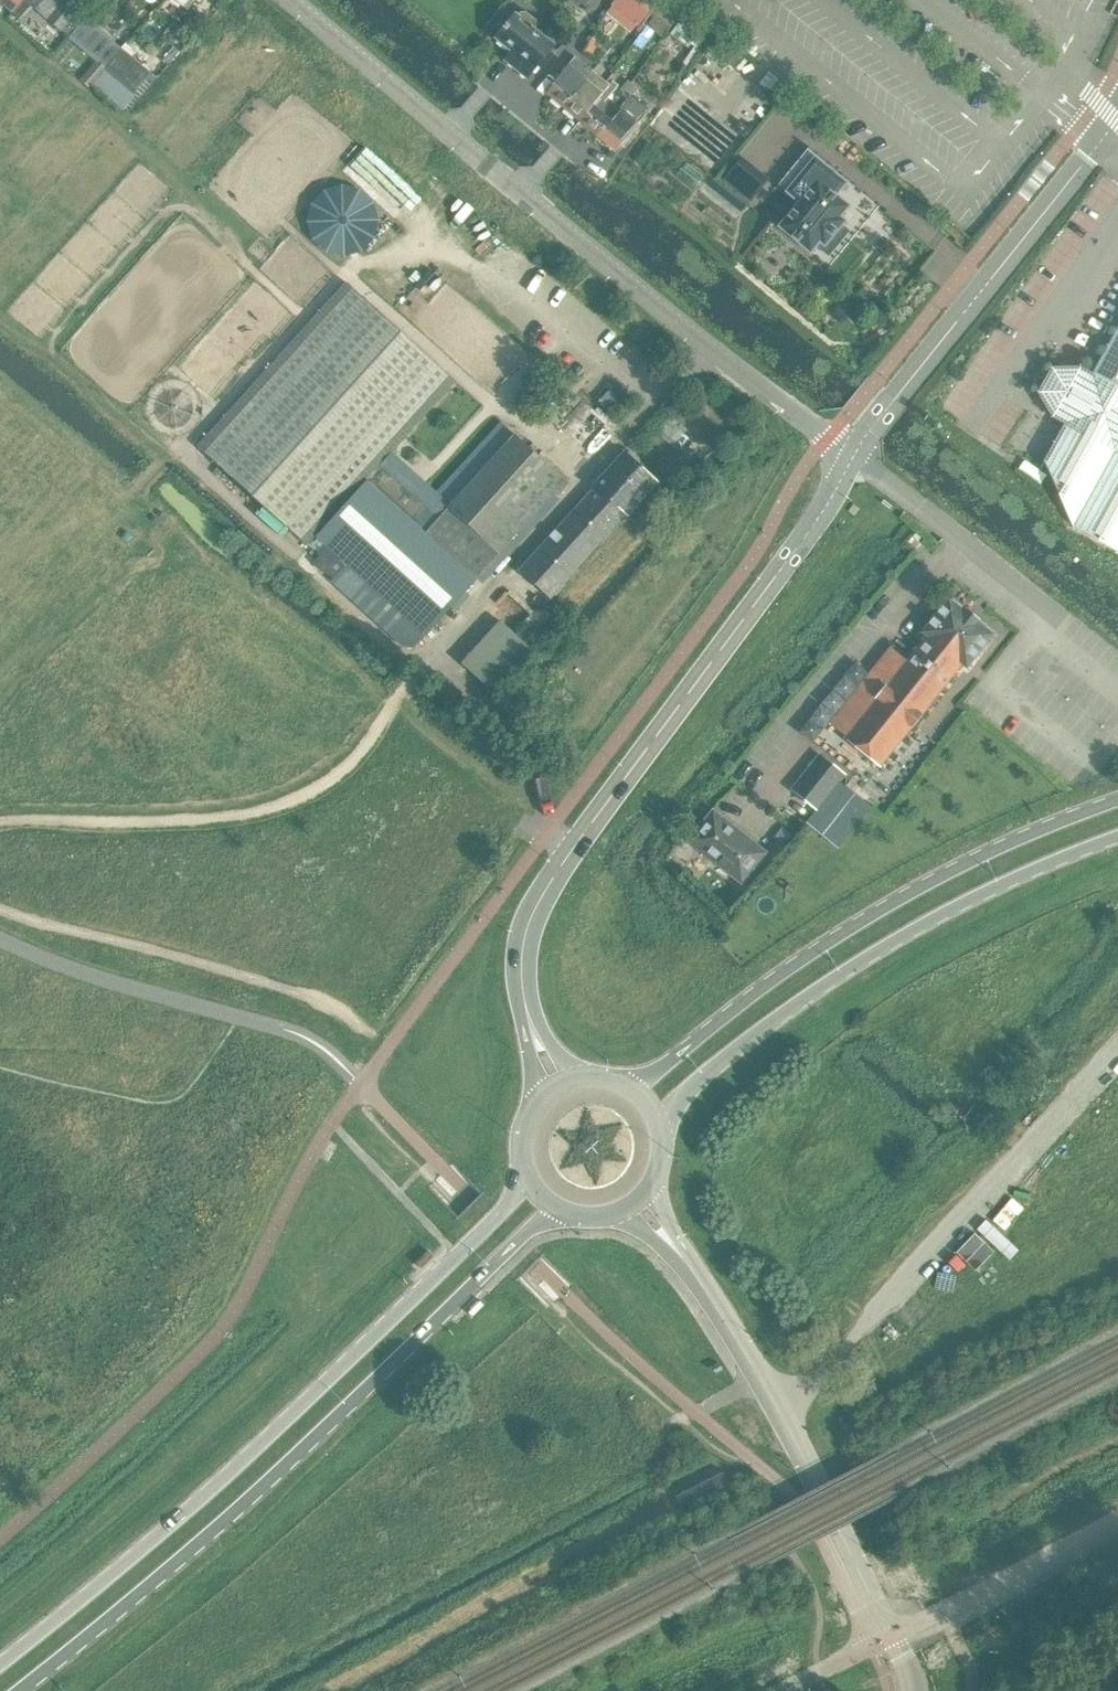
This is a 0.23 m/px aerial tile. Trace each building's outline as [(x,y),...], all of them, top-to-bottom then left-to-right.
[(70,0),(25,0),(45,20),(59,32),(79,8),(70,0)] [(195,0),(177,0),(188,9),(195,0)] [(614,5),(638,24),(656,2),(654,0),(617,0),(614,5)] [(685,7),(676,0),(659,0),(657,3),(642,22),(662,37),(683,9),(685,7)] [(554,45),(534,29),(536,26),(536,20),(525,11),(519,12),(516,15),(514,14),(513,15),(503,6),(488,24),(499,32),(495,37),(510,50),(504,59),(527,78),(554,45)] [(122,49),(85,17),(71,35),(107,66),(122,49)] [(678,22),(670,33),(688,47),(697,36),(678,22)] [(149,73),(122,49),(107,66),(135,90),(149,73)] [(562,107),(592,71),(575,56),(545,93),(562,107)] [(580,121),(609,85),(592,71),(562,107),(580,121)] [(597,135),(619,108),(607,98),(617,86),(612,81),(609,85),(580,121),(597,135)] [(614,150),(637,123),(623,112),(626,108),(622,105),(619,108),(597,135),(614,150)] [(808,146),(777,184),(799,202),(779,226),(829,267),(880,205),(808,146)] [(411,520),(366,479),(455,380),(346,282),(197,447),(306,545),(321,528),(322,530),(316,536),(318,538),(296,562),(306,572),(318,559),(415,646),(426,634),(430,638),(472,592),(467,588),(565,480),(501,422),(411,520)] [(1092,373),(1080,366),(1051,367),(1044,379),(1037,393),(1051,417),(1063,424),(1043,460),(1072,526),(1117,551),(1117,325),(1092,373)] [(550,598),(627,515),(657,482),(638,465),(638,459),(632,453),(626,453),(624,452),(591,488),(593,490),(520,571),(550,598)] [(879,766),(961,664),(966,667),(994,633),(949,597),(921,631),(926,635),(906,660),(891,648),(830,724),(845,736),(844,738),(879,766)] [(521,635),(531,643),(546,628),(536,619),(521,635)] [(463,664),(492,692),(529,649),(500,622),(463,664)] [(838,780),(843,774),(820,755),(792,790),(815,809),(838,780)] [(816,812),(806,823),(837,848),(871,806),(838,780),(815,809),(816,812)] [(766,852),(712,810),(687,841),(741,883),(766,852)] [(681,1507),(729,1483),(723,1472),(675,1495),(681,1507)]
